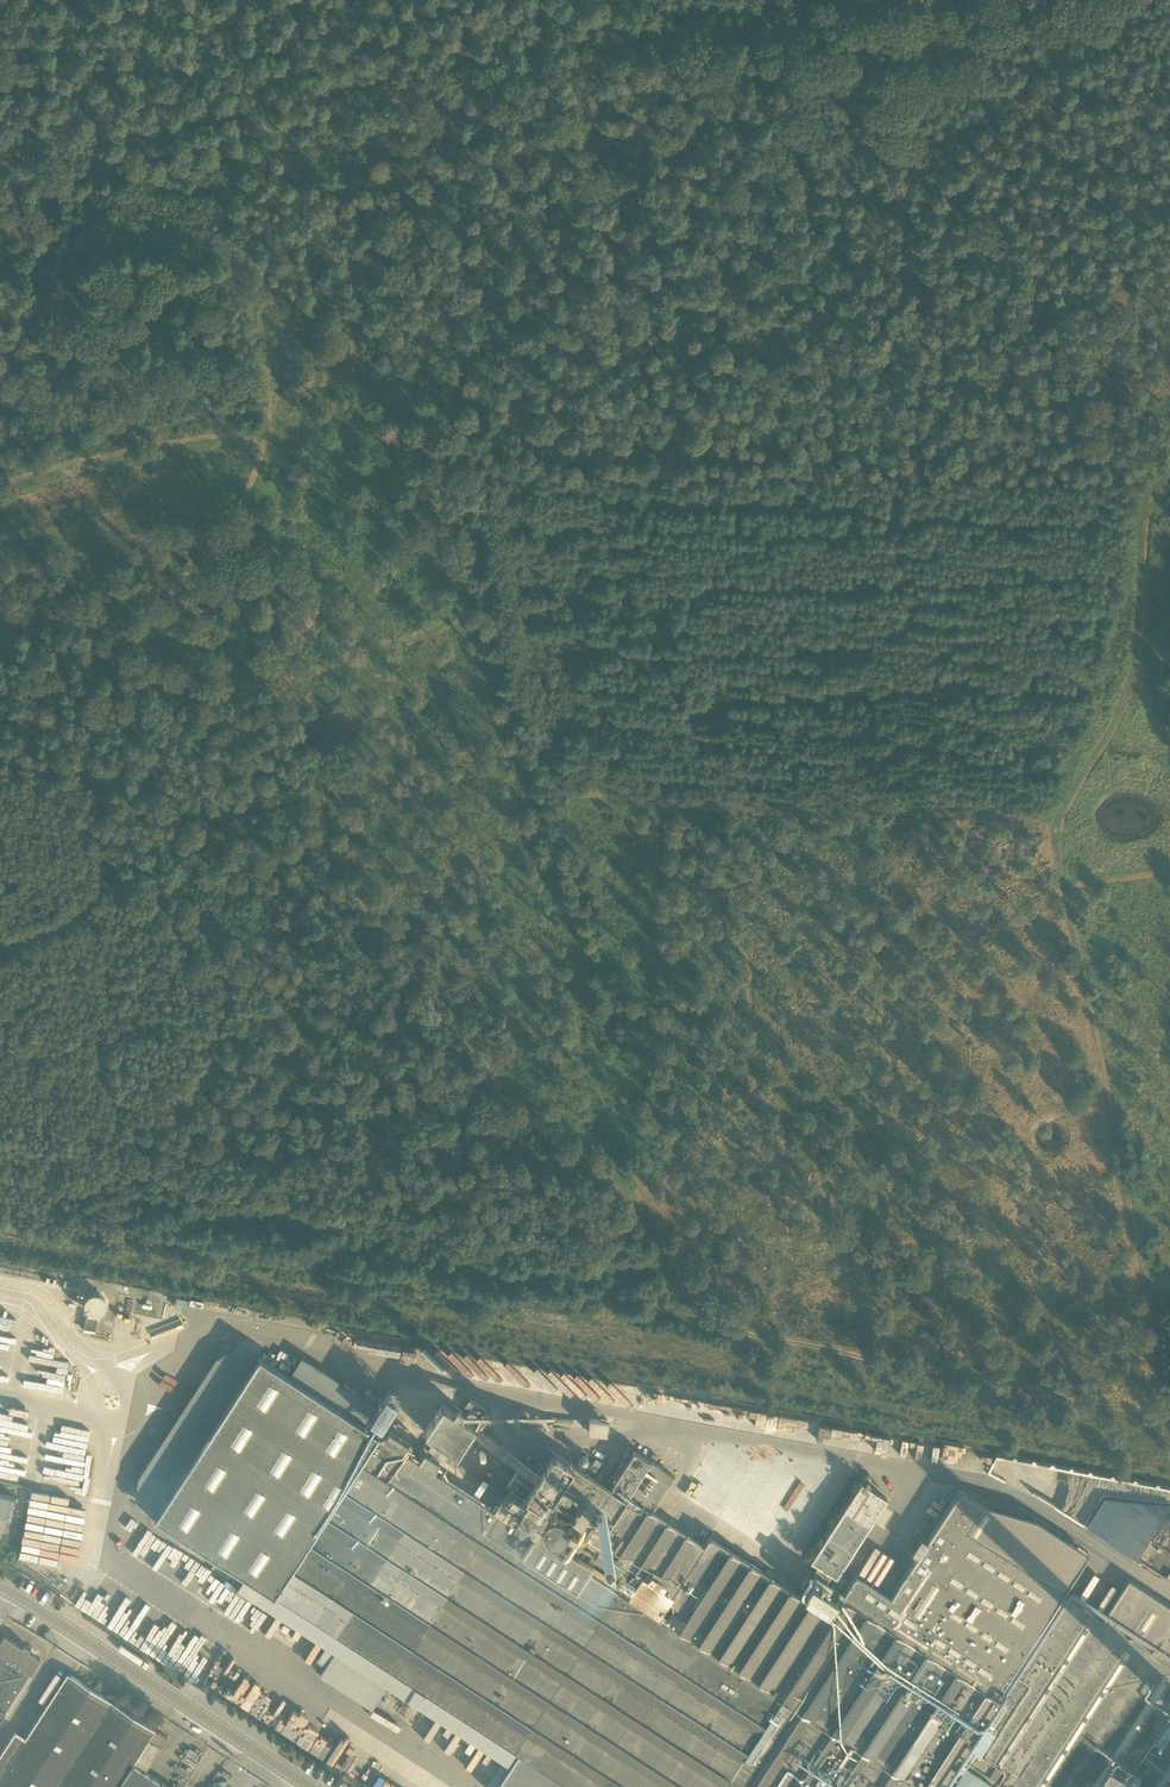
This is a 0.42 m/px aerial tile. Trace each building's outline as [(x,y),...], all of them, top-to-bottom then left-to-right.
[(85,1296),(84,1298),(83,1301),(83,1303),(84,1307),(85,1309),(86,1311),(89,1313),(91,1315),(94,1315),(96,1315),(98,1314),(101,1313),(104,1311),(106,1308),(107,1305),(107,1302),(107,1300),(106,1298),(105,1297),(103,1294),(101,1293),(100,1292),(98,1291),(96,1291),(94,1291),(93,1291),(90,1292),(89,1293),(87,1294),(86,1295),(85,1296)] [(83,1330),(95,1332),(98,1318),(86,1316),(83,1330)] [(238,1570),(274,1594),(380,1435),(364,1424),(289,1375),(260,1357),(214,1426),(202,1443),(194,1456),(158,1510),(155,1515),(238,1570)] [(385,1392),(368,1418),(380,1426),(397,1400),(385,1392)] [(442,1402),(424,1431),(457,1452),(475,1424),(442,1402)] [(580,1431),(599,1431),(600,1418),(581,1417),(580,1431)] [(471,1435),(490,1448),(495,1441),(476,1429),(471,1435)] [(494,1509),(380,1435),(274,1594),(280,1598),(276,1604),(330,1639),(391,1678),(510,1756),(617,1589),(588,1569),(592,1563),(540,1529),(536,1535),(512,1519),(494,1509)] [(887,1436),(878,1435),(877,1453),(886,1453),(887,1436)] [(903,1440),(902,1457),(937,1459),(938,1446),(923,1446),(923,1442),(903,1440)] [(991,1456),(944,1444),(940,1460),(987,1472),(991,1456)] [(418,1459),(433,1469),(439,1459),(424,1449),(418,1459)] [(494,1509),(512,1519),(520,1508),(538,1520),(540,1517),(562,1531),(568,1523),(581,1532),(582,1531),(599,1542),(600,1542),(624,1559),(643,1571),(674,1591),(703,1544),(652,1511),(675,1476),(634,1450),(626,1462),(612,1484),(610,1487),(553,1450),(540,1470),(523,1459),(508,1482),(511,1484),(494,1509)] [(820,1566),(808,1585),(820,1591),(827,1581),(832,1574),(836,1577),(887,1498),(861,1481),(810,1560),(820,1566)] [(843,1592),(840,1596),(997,1696),(1013,1672),(1052,1611),(1051,1610),(1063,1593),(966,1530),(983,1504),(960,1489),(956,1495),(890,1596),(855,1574),(843,1592)] [(5,1516),(13,1518),(17,1497),(0,1493),(0,1515),(5,1516)] [(1085,1528),(1136,1560),(1149,1540),(1169,1510),(1169,1508),(1169,1503),(1105,1496),(1085,1528)] [(772,1541),(764,1550),(773,1556),(787,1537),(780,1533),(773,1542),(772,1541)] [(658,1615),(783,1693),(837,1602),(820,1591),(808,1585),(801,1596),(708,1536),(703,1544),(674,1591),(658,1615)] [(1052,1611),(1013,1672),(1032,1684),(985,1757),(1010,1772),(1003,1785),(1005,1786),(1122,1786),(1169,1713),(1169,1606),(1128,1579),(1103,1619),(1064,1593),(1052,1611)] [(757,1737),(783,1693),(658,1615),(617,1589),(510,1756),(513,1758),(509,1763),(494,1786),(496,1786),(727,1786),(757,1737)] [(997,1696),(840,1596),(837,1602),(783,1693),(757,1737),(835,1786),(940,1786),(997,1696)] [(7,1709),(40,1658),(28,1650),(30,1648),(24,1644),(23,1647),(5,1635),(0,1642),(0,1720),(7,1709)] [(1013,1672),(997,1696),(940,1786),(1001,1786),(1003,1785),(1010,1772),(985,1757),(1032,1684),(1013,1672)] [(133,1764),(155,1729),(68,1673),(25,1738),(15,1732),(0,1755),(0,1786),(169,1786),(133,1764)] [(157,1731),(150,1741),(161,1748),(168,1737),(157,1731)] [(757,1737),(727,1786),(835,1786),(757,1737)] [(1153,1786),(1169,1786),(1169,1761),(1153,1786)]
